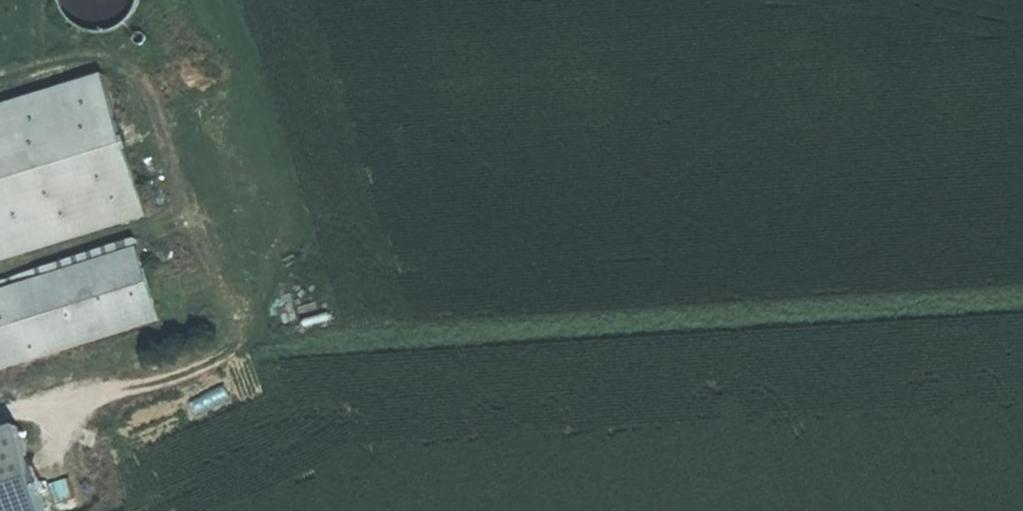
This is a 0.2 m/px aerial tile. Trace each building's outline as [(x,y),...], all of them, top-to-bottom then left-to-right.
[(60,6),(64,15),(68,19),(74,25),(80,29),(88,32),(96,34),(106,33),(113,32),(121,29),(129,23),(135,16),(139,9),(142,3),(142,0),(58,0),(60,6)] [(147,216),(105,75),(0,106),(0,260),(147,216)] [(160,318),(137,246),(0,288),(0,367),(160,318)]
